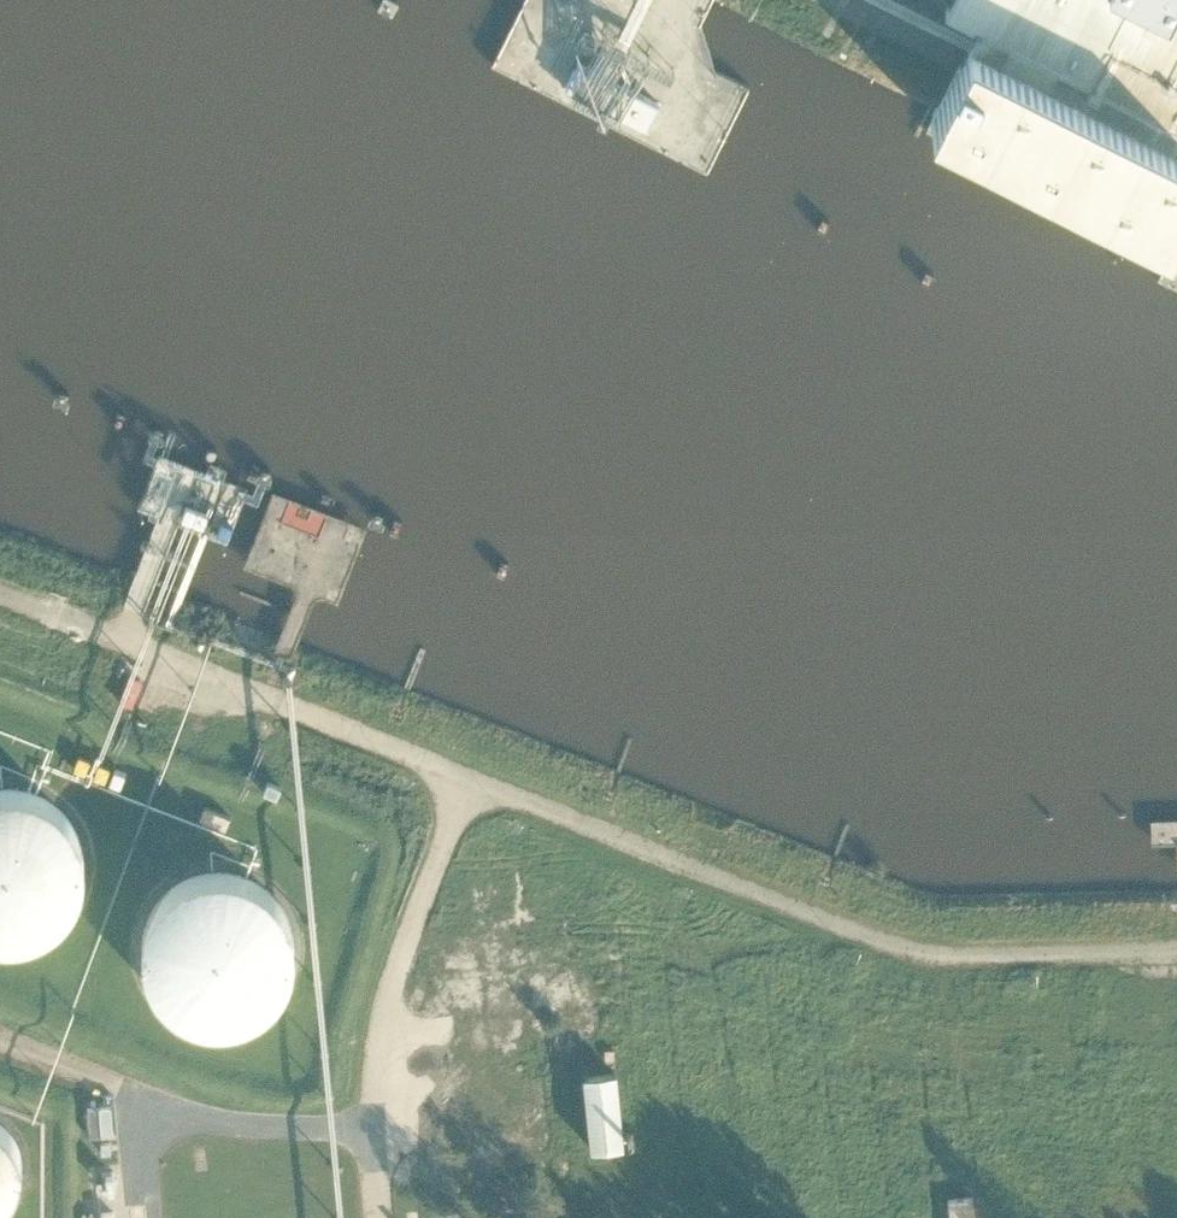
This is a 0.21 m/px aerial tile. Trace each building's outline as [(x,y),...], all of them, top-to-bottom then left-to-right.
[(945,12),(989,34),(947,118),(1173,231),(1176,224),(1176,0),(951,0),(945,12)] [(653,103),(573,63),(561,86),(642,126),(653,103)] [(58,796),(37,786),(14,783),(0,785),(0,942),(23,943),(47,936),(67,923),(83,904),(92,881),(94,857),(89,833),(76,812),(58,796)] [(285,899),(267,882),(244,871),(218,869),(193,876),(171,890),(156,911),(148,936),(149,962),(159,986),(177,1005),(199,1018),(223,1022),(248,1019),(270,1008),(287,990),(298,968),(301,944),(297,920),(285,899)] [(619,1069),(586,1071),(594,1147),(626,1142),(619,1069)] [(87,1102),(90,1133),(117,1131),(115,1100),(87,1102)] [(1,1120),(0,1119),(0,1209),(2,1208),(13,1198),(21,1186),(25,1171),(24,1156),(20,1142),(12,1130),(1,1120)] [(950,1196),(953,1217),(978,1217),(975,1193),(950,1196)]
